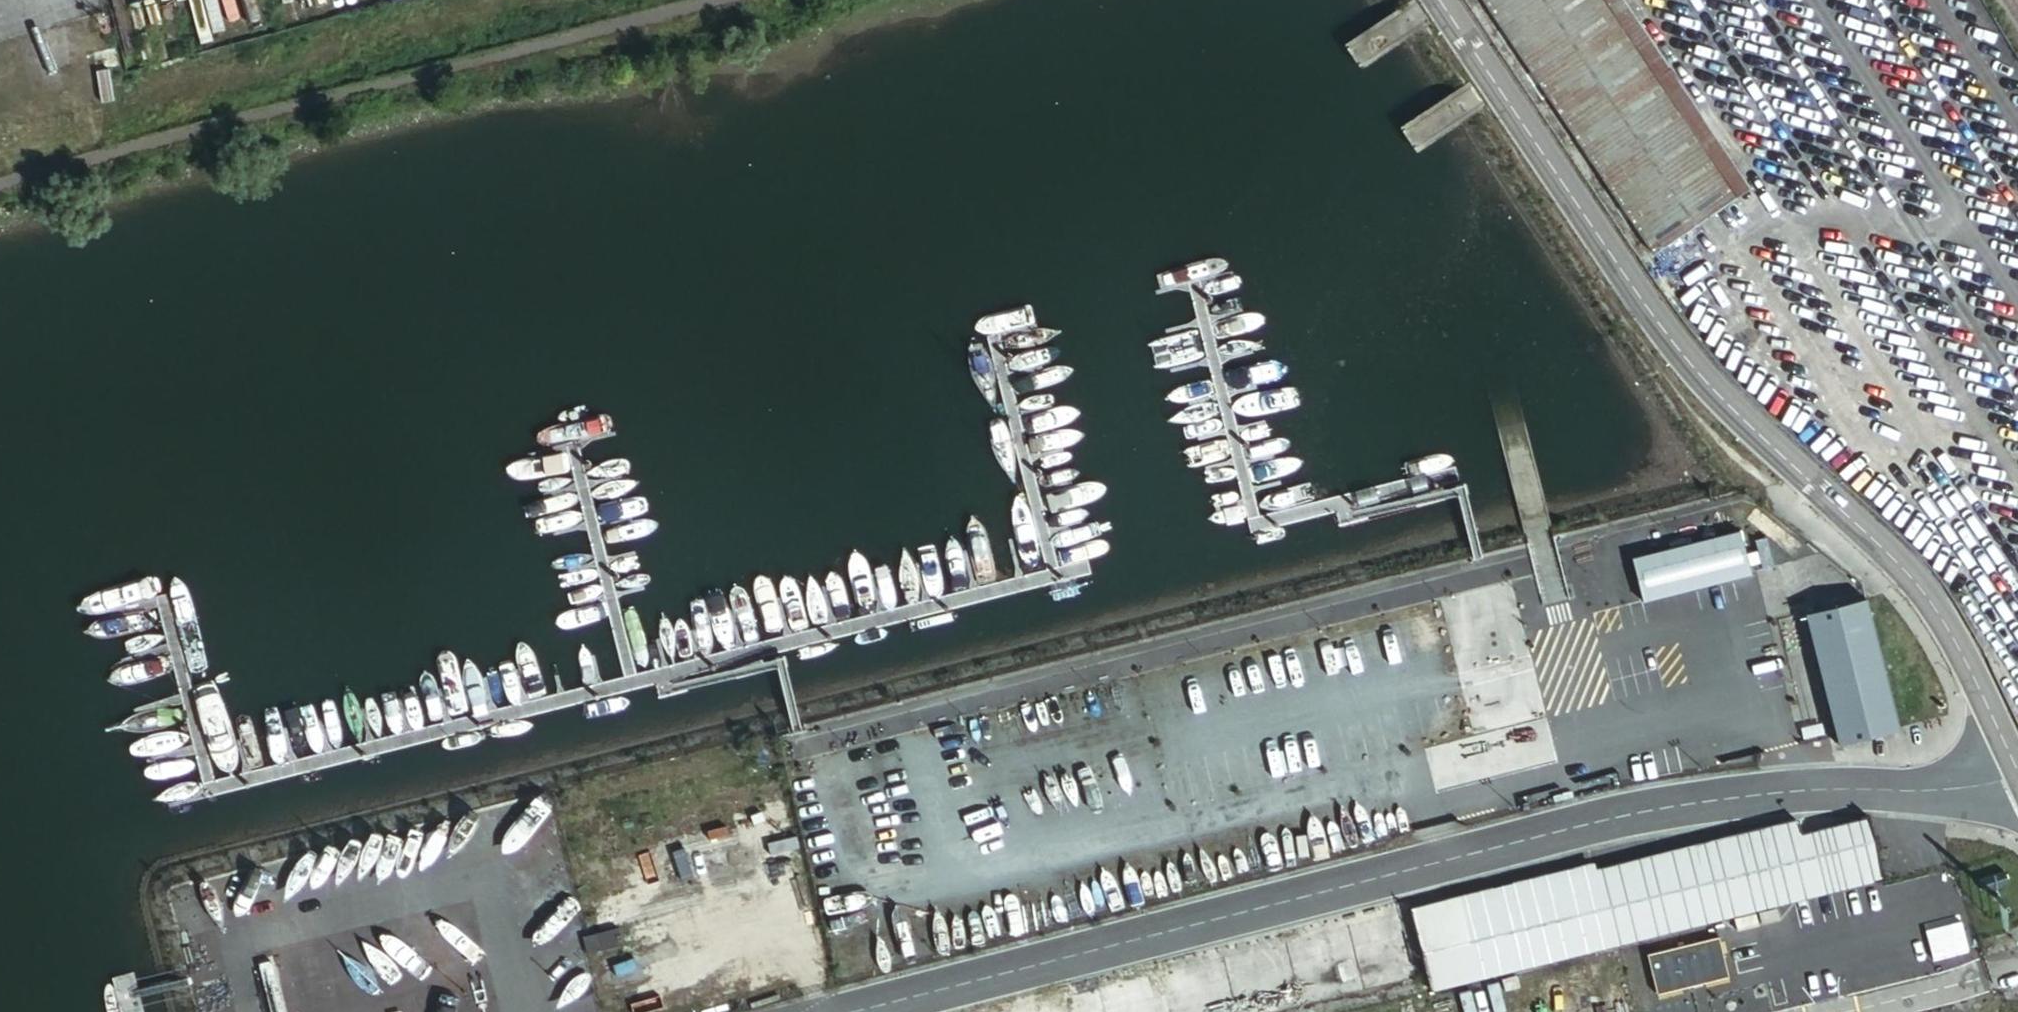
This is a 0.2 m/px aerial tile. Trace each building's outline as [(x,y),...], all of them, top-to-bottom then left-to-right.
[(1654,258),(1738,201),(1689,125),(1704,114),(1627,0),(1483,0),(1654,258)] [(1755,190),(1704,114),(1689,125),(1738,201),(1755,190)] [(1720,531),(1614,557),(1625,601),(1731,574),(1720,531)] [(1767,535),(1746,540),(1752,569),(1773,564),(1767,535)] [(1440,595),(1470,733),(1543,717),(1513,579),(1440,595)] [(1896,729),(1863,601),(1804,615),(1837,744),(1896,729)] [(1882,877),(1866,819),(1800,835),(1796,822),(1590,873),(1587,865),(1412,910),(1409,911),(1430,991),(1882,877)] [(1977,878),(1981,890),(2006,883),(2003,871),(1977,878)] [(1758,912),(1761,923),(1779,919),(1776,908),(1758,912)] [(1755,913),(1734,919),(1736,930),(1758,924),(1755,913)] [(627,945),(624,935),(623,930),(582,939),(586,954),(595,952),(627,945)] [(1648,953),(1657,991),(1729,973),(1719,935),(1648,953)]
